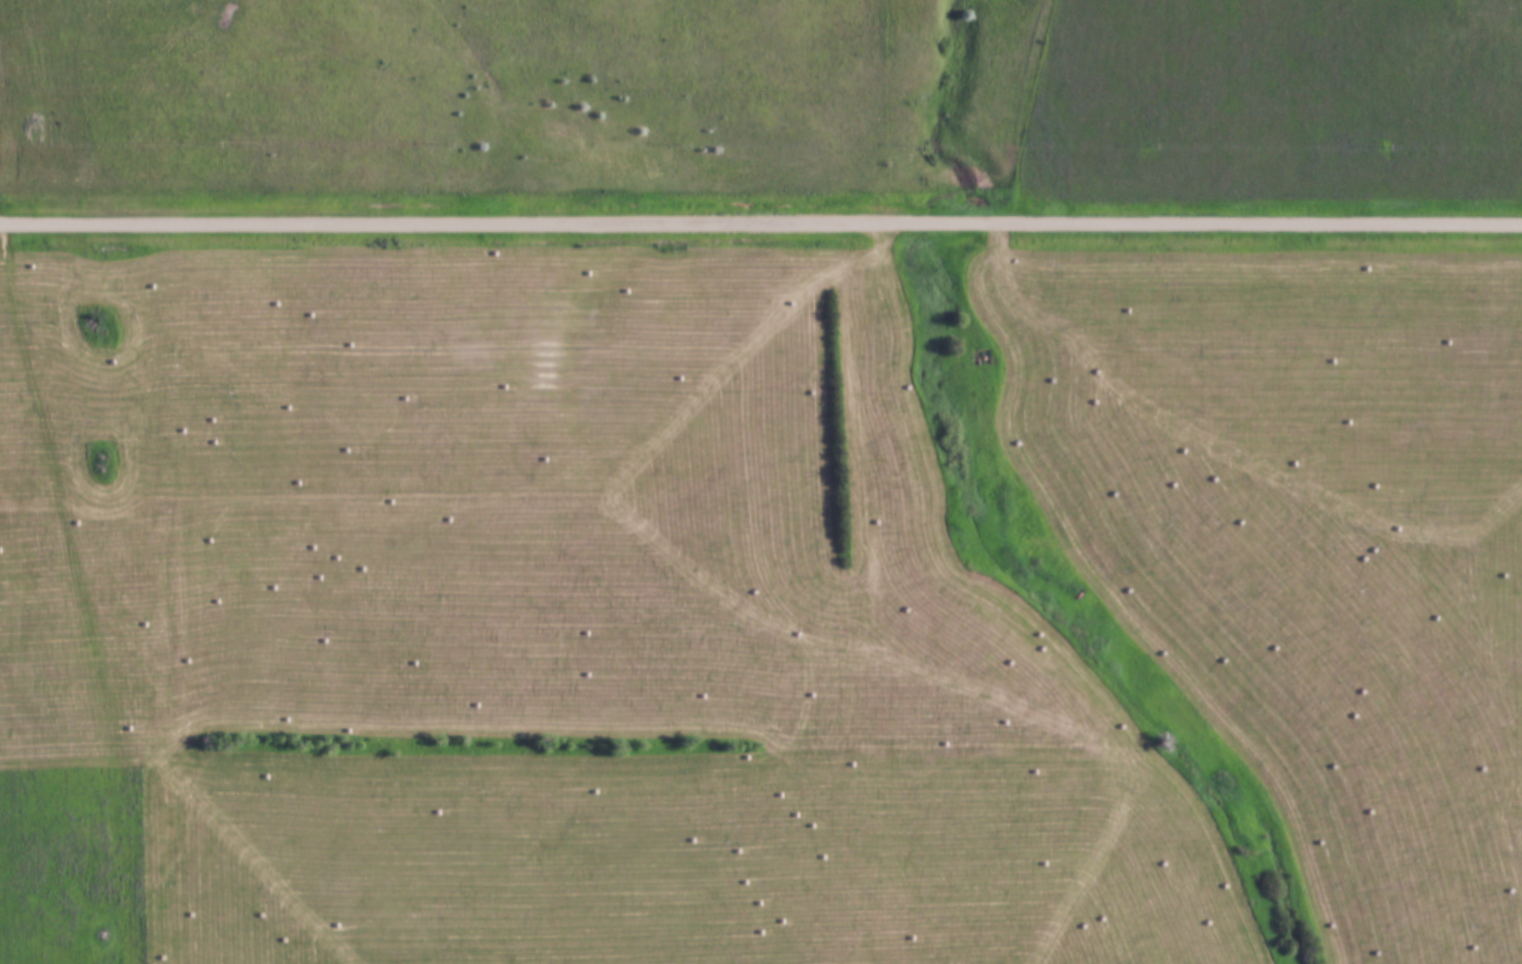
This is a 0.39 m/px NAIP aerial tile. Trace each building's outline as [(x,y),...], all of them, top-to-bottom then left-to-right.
[(821,377),(811,377),(810,388),(820,388),(821,377)]
